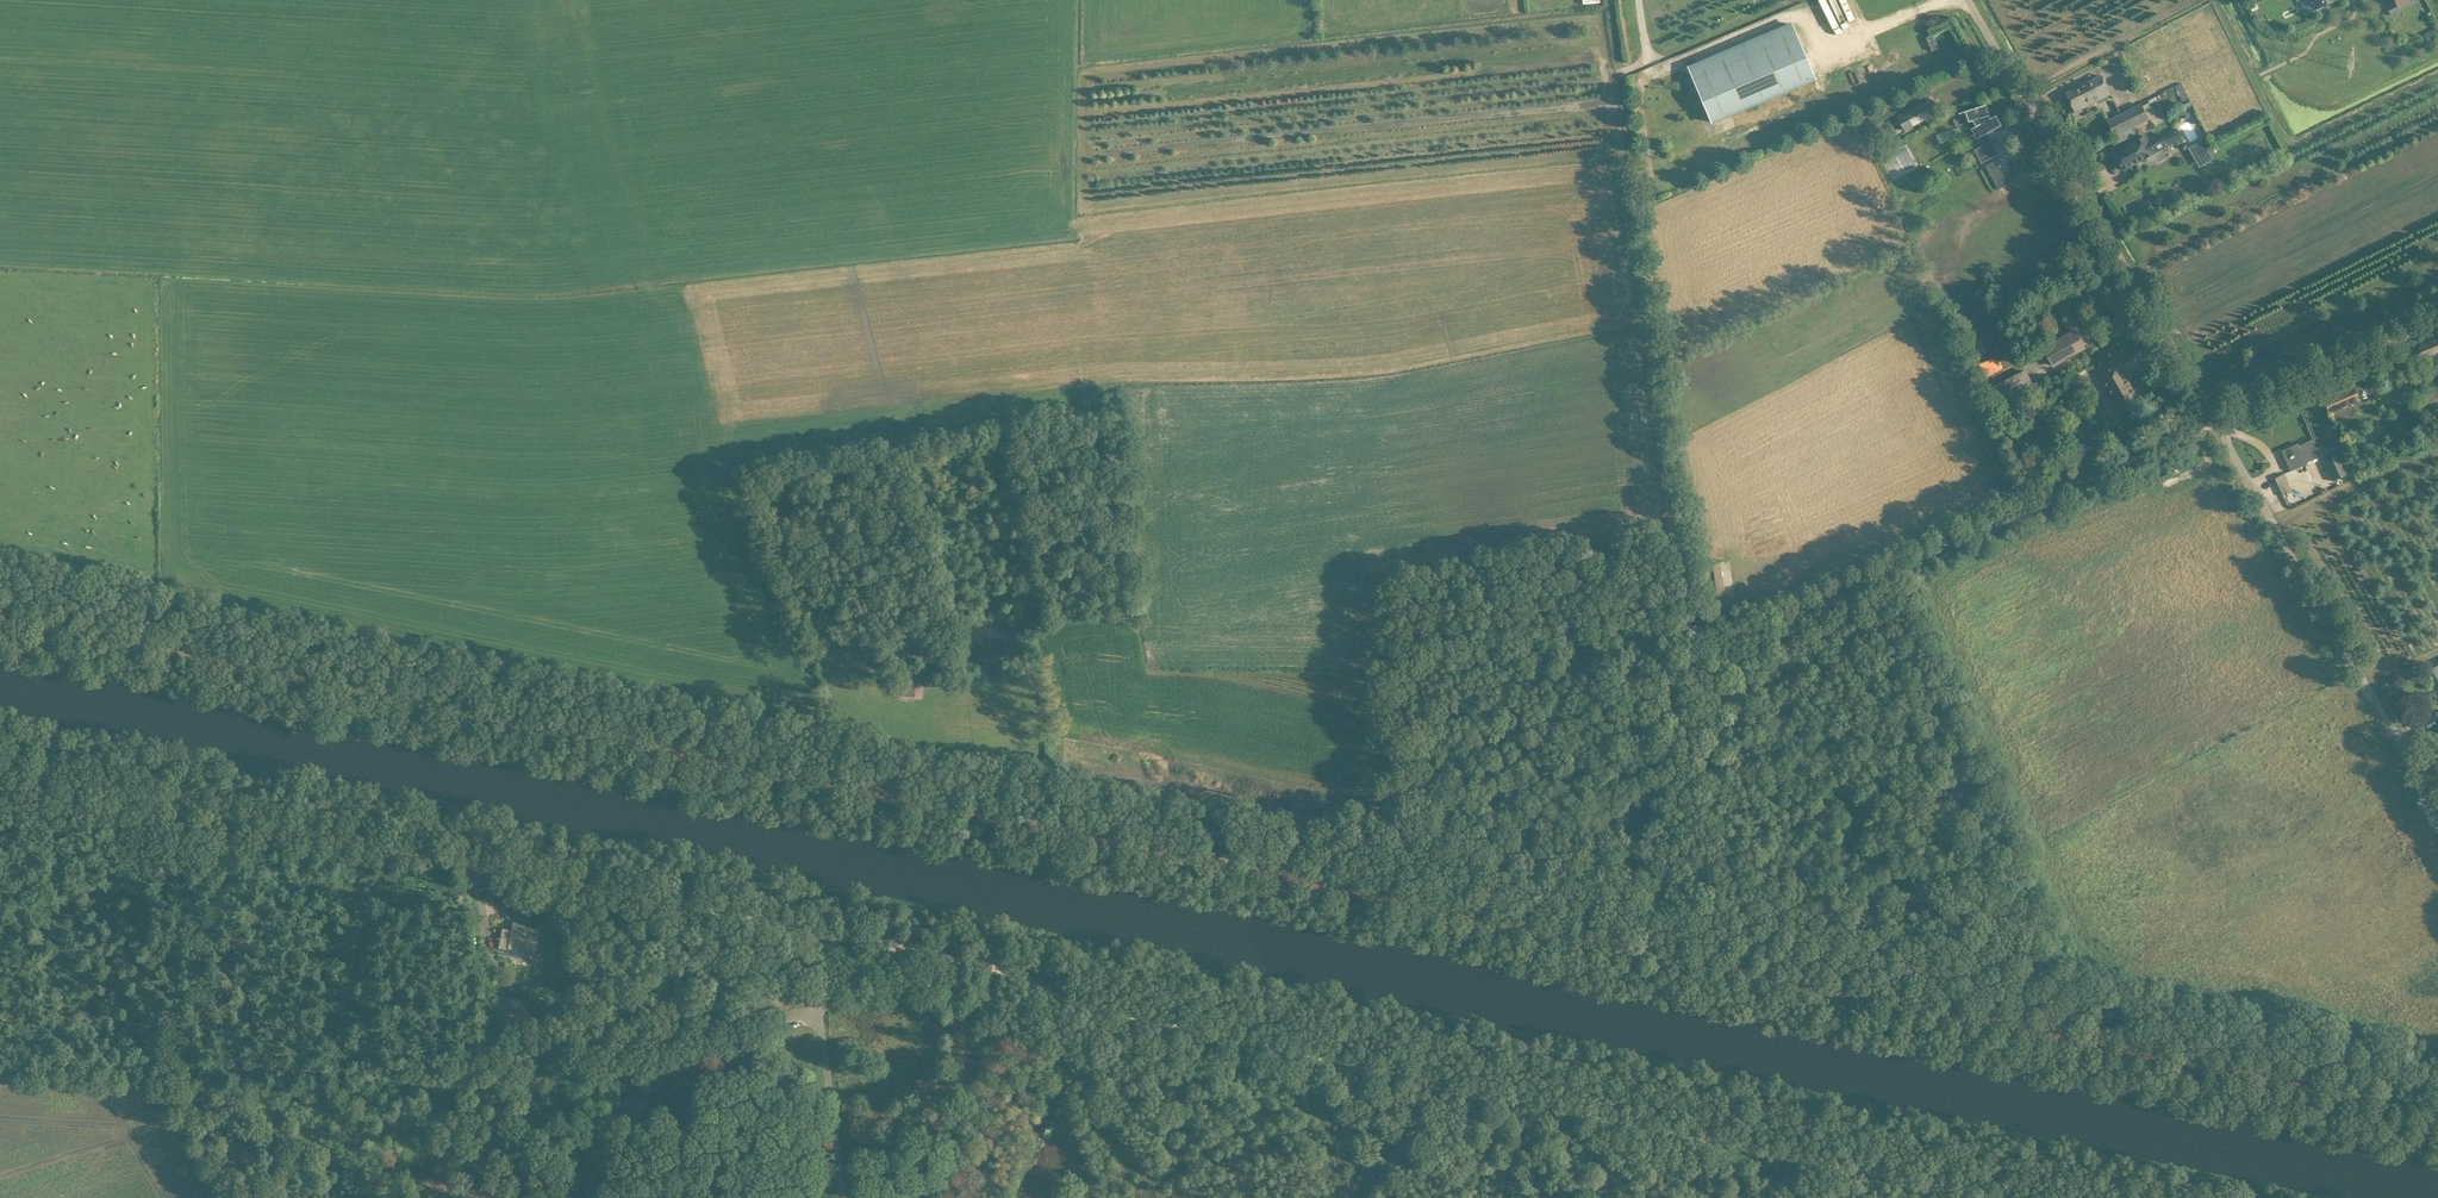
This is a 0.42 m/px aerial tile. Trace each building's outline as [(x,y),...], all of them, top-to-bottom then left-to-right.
[(2315,10),(2336,0),(2311,0),(2315,10)] [(2381,0),(2384,1),(2388,10),(2406,2),(2405,0),(2381,0)] [(1814,81),(1790,24),(1789,24),(1795,37),(1697,79),(1691,66),(1715,123),(1814,81)] [(1933,35),(1927,38),(1932,51),(1939,48),(1933,35)] [(2095,98),(2109,90),(2101,76),(2065,94),(2073,109),(2082,104),(2084,108),(2097,101),(2095,98)] [(2189,99),(2182,85),(2176,88),(2183,102),(2189,99)] [(1905,131),(1938,112),(1931,99),(1898,118),(1905,131)] [(1971,129),(1977,139),(1987,134),(1994,132),(1994,130),(2002,126),(1996,116),(1991,119),(1986,105),(1952,116),(1956,127),(1973,121),(1976,127),(1971,129)] [(2141,105),(2107,122),(2115,137),(2115,138),(2118,143),(2129,137),(2126,131),(2134,127),(2138,126),(2149,120),(2148,119),(2142,106),(2141,105)] [(2167,120),(2163,113),(2149,121),(2153,128),(2167,120)] [(2124,170),(2143,159),(2144,160),(2182,138),(2177,129),(2162,138),(2159,134),(2148,140),(2145,136),(2143,138),(2143,136),(2141,137),(2142,138),(2134,143),(2115,154),(2124,170)] [(2202,141),(2196,144),(2202,154),(2210,150),(2204,139),(2202,141)] [(1975,150),(1982,164),(1999,155),(1991,141),(1975,150)] [(1986,164),(1988,167),(1999,188),(2009,183),(1996,159),(1986,164)] [(2053,366),(2084,348),(2075,331),(2044,349),(2053,366)] [(2402,364),(2404,369),(2424,360),(2437,381),(2437,339),(2418,348),(2418,349),(2399,358),(2402,364)] [(2118,364),(2100,375),(2122,412),(2139,402),(2118,364)] [(2424,398),(2437,409),(2437,408),(2437,382),(2424,398)] [(2355,411),(2351,404),(2359,400),(2353,387),(2325,400),(2334,421),(2355,411)] [(2356,475),(2339,438),(2323,445),(2326,450),(2336,445),(2341,455),(2325,462),(2333,481),(2349,473),(2351,477),(2356,475)] [(2322,456),(2319,450),(2314,439),(2297,447),(2296,445),(2282,451),(2291,471),(2308,463),(2307,462),(2322,456)] [(2284,474),(2275,478),(2284,497),(2293,493),(2284,474)] [(1720,564),(1706,566),(1711,600),(1725,598),(1720,564)] [(2344,811),(2322,825),(2327,834),(2326,835),(2327,835),(2352,820),(2351,820),(2350,820),(2344,811)] [(540,929),(525,926),(525,924),(513,921),(512,930),(502,928),(498,948),(508,951),(509,949),(535,955),(540,929)]
